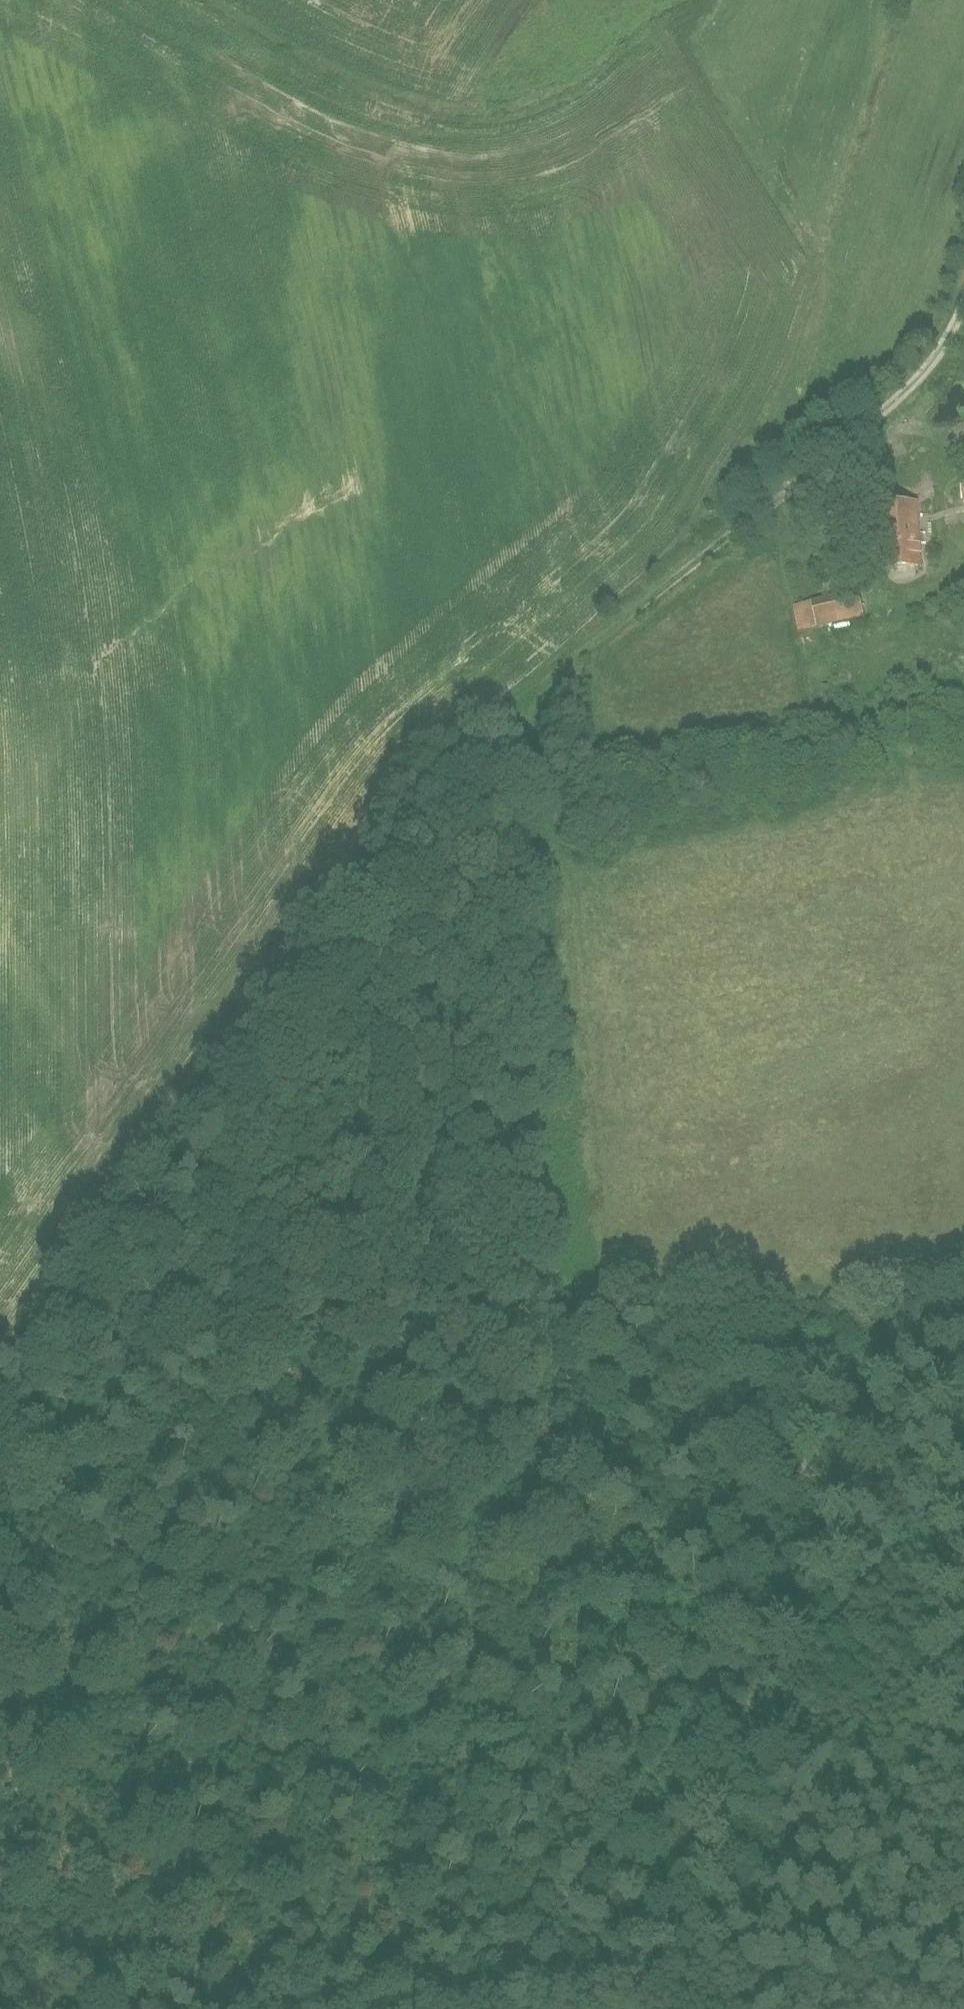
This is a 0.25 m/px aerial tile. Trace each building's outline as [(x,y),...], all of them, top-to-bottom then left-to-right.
[(869,575),(927,572),(924,508),(866,510),(869,575)] [(800,610),(804,635),(868,626),(864,600),(800,610)]
